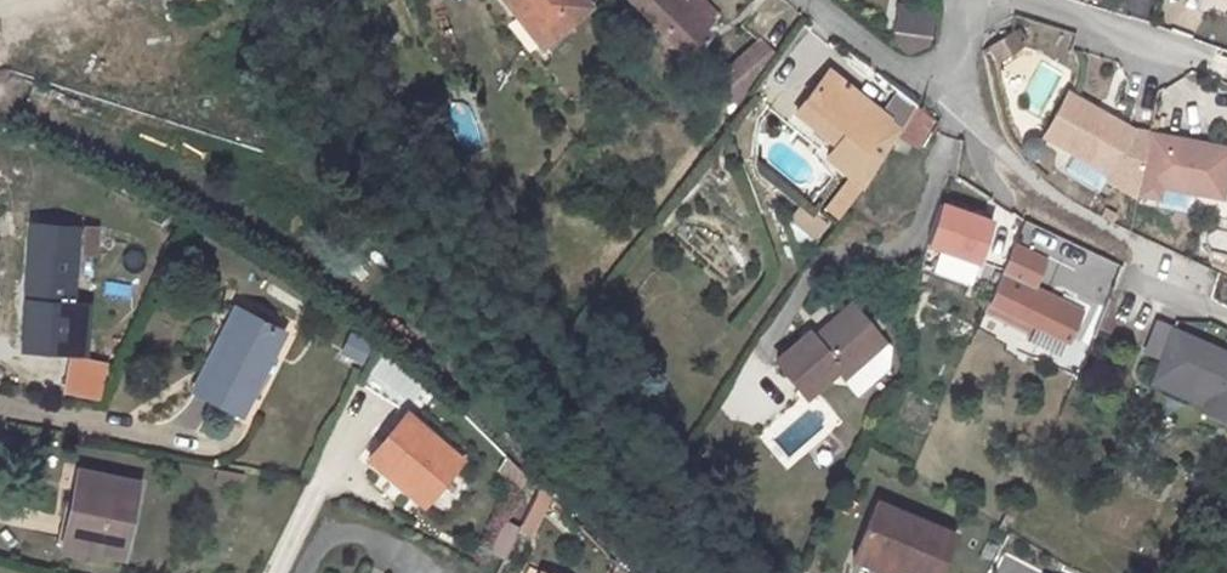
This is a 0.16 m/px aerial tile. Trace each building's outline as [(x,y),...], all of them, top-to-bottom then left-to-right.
[(583,0),(507,0),(539,39),(586,3),(583,0)] [(660,30),(670,39),(688,56),(708,35),(703,29),(717,15),(701,0),(629,0),(660,30)] [(898,4),(895,29),(931,34),(934,8),(898,4)] [(995,64),(1022,41),(1010,27),(983,50),(995,64)] [(660,30),(653,37),(664,46),(670,39),(660,30)] [(892,36),(891,51),(923,52),(924,37),(892,36)] [(722,91),(736,79),(745,89),(759,76),(742,56),(713,81),(722,91)] [(823,152),(861,183),(879,158),(898,130),(898,129),(885,120),(888,118),(827,70),(805,99),(842,128),(823,152)] [(1136,129),(1061,88),(1033,139),(1089,170),(1074,167),(1131,198),(1153,202),(1159,191),(1224,201),(1226,183),(1226,144),(1136,129)] [(933,115),(916,102),(898,129),(898,130),(916,142),(933,115)] [(992,222),(939,202),(926,242),(979,261),(992,222)] [(810,243),(822,222),(790,204),(778,226),(810,243)] [(77,227),(33,224),(23,337),(68,340),(75,253),(77,227)] [(101,229),(77,227),(75,253),(99,255),(101,229)] [(1020,231),(1015,246),(1051,262),(1057,247),(1020,231)] [(1013,328),(1018,316),(1034,324),(1047,298),(1044,297),(1046,292),(999,270),(986,300),(989,302),(986,309),(998,315),(996,320),(1013,328)] [(837,368),(843,375),(857,391),(888,366),(888,349),(883,342),(873,350),(867,343),(877,335),(851,304),(828,324),(831,329),(817,341),(813,336),(809,332),(777,360),(807,395),(837,368)] [(237,310),(224,336),(230,338),(243,313),(237,310)] [(239,413),(280,332),(243,313),(230,338),(224,336),(195,390),(239,413)] [(831,329),(828,324),(813,336),(817,341),(831,329)] [(369,343),(341,328),(325,361),(352,375),(369,343)] [(1149,378),(1185,393),(1187,387),(1226,404),(1226,353),(1170,328),(1149,378)] [(883,342),(877,335),(867,343),(873,350),(883,342)] [(97,397),(105,364),(71,357),(64,390),(97,397)] [(1149,378),(1145,385),(1226,421),(1226,404),(1187,387),(1185,393),(1149,378)] [(368,459),(422,504),(460,460),(442,444),(437,450),(401,419),(368,459)] [(483,454),(519,490),(527,474),(494,442),(483,454)] [(241,472),(218,468),(216,483),(238,487),(241,472)] [(80,470),(65,544),(120,555),(134,480),(80,470)] [(519,490),(503,520),(519,529),(540,487),(527,474),(519,490)] [(540,487),(519,529),(531,536),(544,509),(553,500),(540,487)] [(860,544),(899,560),(896,566),(915,572),(939,572),(955,534),(877,501),(860,544)] [(1017,519),(1008,514),(1002,527),(1012,532),(1017,519)] [(860,544),(854,557),(890,572),(893,572),(896,566),(899,560),(860,544)]
